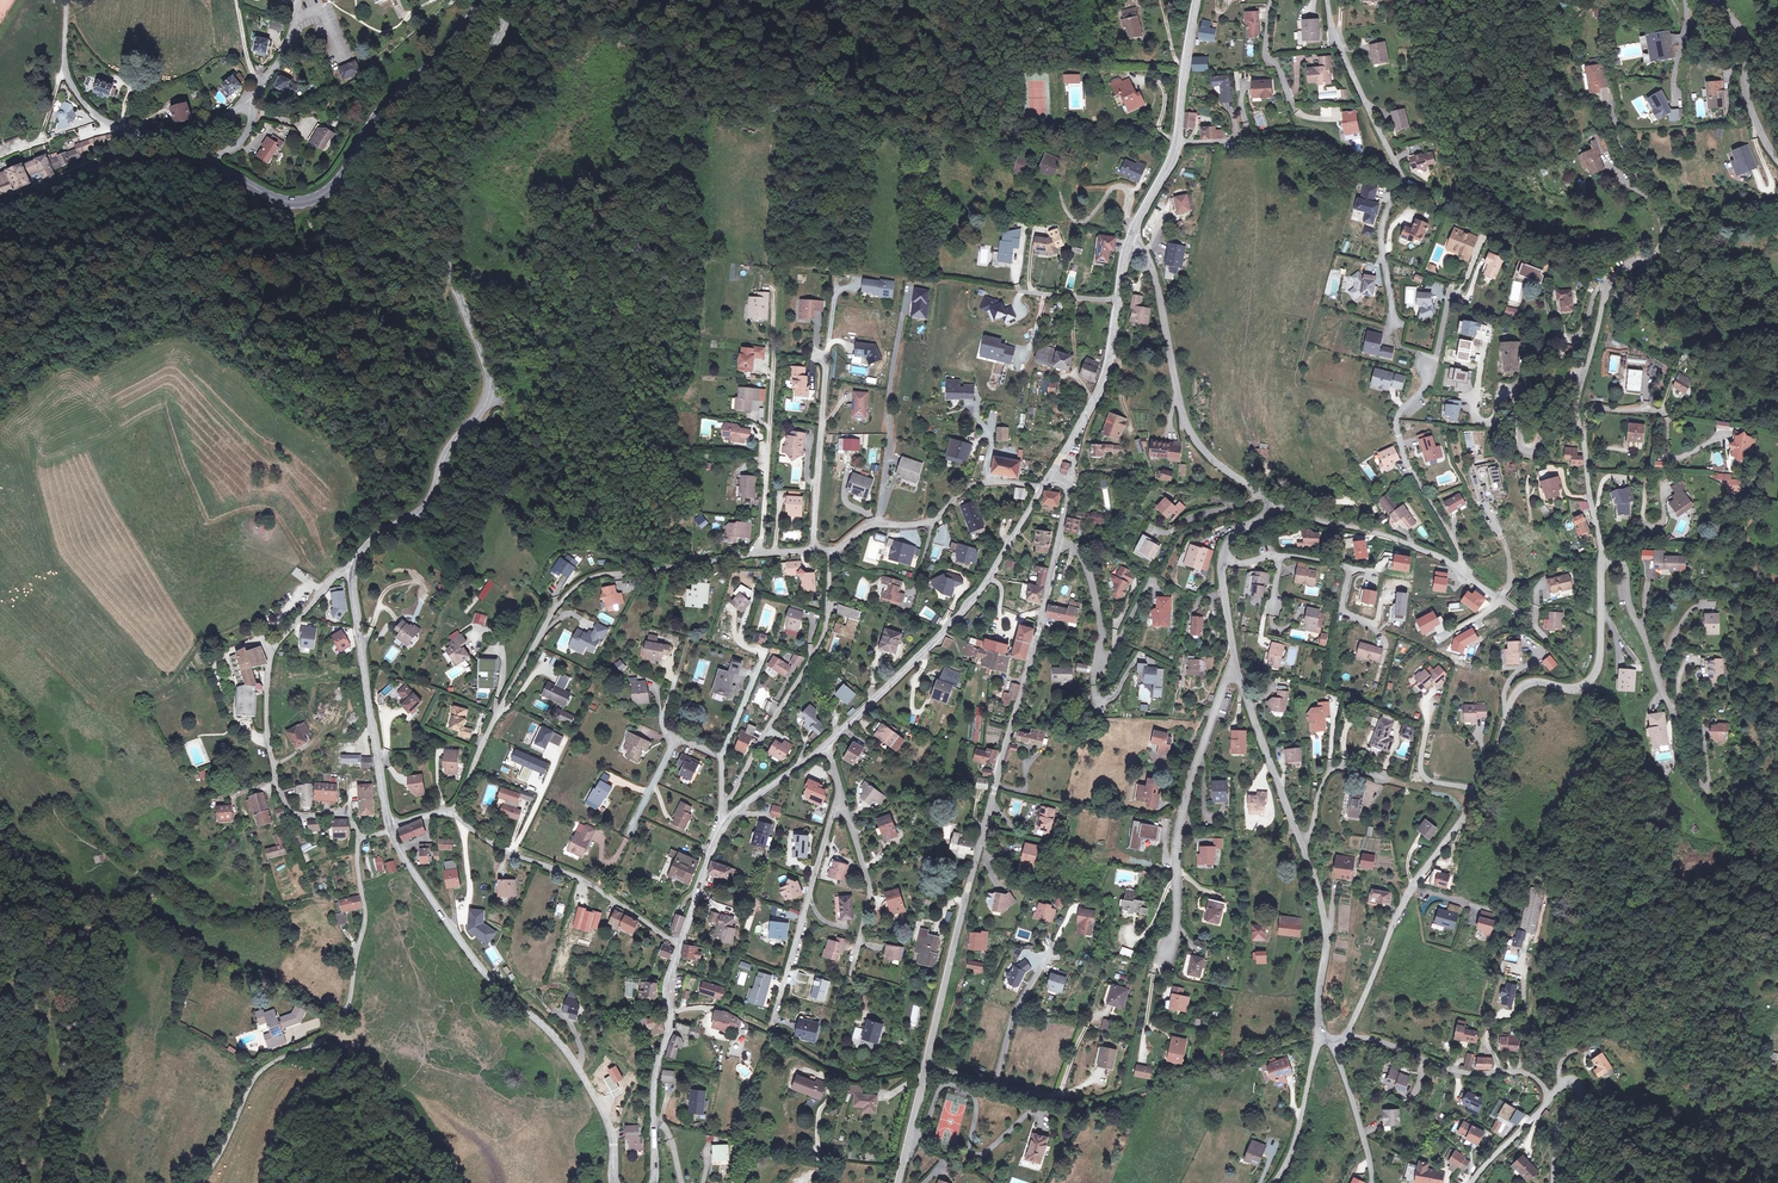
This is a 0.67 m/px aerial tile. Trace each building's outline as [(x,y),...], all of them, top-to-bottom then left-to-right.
[(1600,17),(1602,7),(1595,6),(1593,16),(1600,17)] [(1138,11),(1125,14),(1131,37),(1144,34),(1138,11)] [(1256,12),(1244,12),(1244,22),(1246,22),(1246,34),(1252,34),(1252,36),(1255,36),(1258,33),(1257,22),(1255,22),(1255,20),(1257,20),(1256,12)] [(1303,19),(1305,39),(1318,38),(1316,18),(1303,19)] [(283,33),(286,25),(273,22),(271,30),(283,33)] [(1204,24),(1202,36),(1216,38),(1217,26),(1204,24)] [(1658,35),(1658,32),(1652,34),(1652,36),(1646,38),(1648,45),(1649,52),(1650,57),(1655,56),(1656,60),(1672,58),(1668,34),(1658,35)] [(1646,45),(1648,45),(1646,38),(1652,36),(1652,34),(1637,36),(1639,46),(1646,45)] [(1693,46),(1694,38),(1687,34),(1684,43),(1693,46)] [(258,37),(256,50),(256,51),(268,53),(270,40),(258,37)] [(1370,44),(1372,55),(1375,55),(1377,63),(1388,61),(1384,42),(1370,44)] [(1642,63),(1656,60),(1655,56),(1650,57),(1649,52),(1647,53),(1640,54),(1642,63)] [(1335,55),(1326,55),(1327,67),(1324,67),(1311,68),(1311,76),(1315,76),(1315,81),(1318,83),(1322,86),(1328,86),(1327,82),(1335,82),(1334,66),(1336,66),(1335,55)] [(1209,68),(1210,57),(1196,57),(1195,69),(1209,68)] [(1587,65),(1588,71),(1592,70),(1593,79),(1589,79),(1591,88),(1594,87),(1595,91),(1601,90),(1599,83),(1603,83),(1604,86),(1609,84),(1605,68),(1601,69),(1600,63),(1587,65)] [(345,81),(360,74),(355,64),(341,71),(345,81)] [(240,74),(224,86),(232,96),(242,88),(240,85),(245,80),(240,74)] [(1215,86),(1222,85),(1224,102),(1232,101),(1230,83),(1229,76),(1214,78),(1215,86)] [(290,81),(282,77),(277,88),(285,92),(291,94),(291,93),(296,95),(300,86),(290,81)] [(1129,88),(1134,85),(1130,77),(1125,80),(1129,88)] [(1139,94),(1134,85),(1129,88),(1125,80),(1123,81),(1122,78),(1113,82),(1119,93),(1122,92),(1130,108),(1146,101),(1141,93),(1139,94)] [(103,83),(104,81),(100,79),(96,91),(104,94),(103,96),(107,97),(108,95),(112,97),(116,87),(103,83)] [(1252,90),(1252,94),(1263,93),(1263,96),(1273,95),(1272,79),(1253,81),(1253,90),(1252,90)] [(1723,81),(1708,82),(1708,107),(1724,106),(1723,81)] [(1679,120),(1678,110),(1668,111),(1666,105),(1668,103),(1662,91),(1650,98),(1656,109),(1654,112),(1656,118),(1660,119),(1669,114),(1670,122),(1679,122),(1679,120)] [(59,123),(57,129),(71,126),(76,116),(71,105),(64,102),(61,110),(60,111),(58,112),(57,114),(57,116),(58,118),(59,119),(60,119),(59,123)] [(183,103),(170,107),(176,125),(189,121),(183,103)] [(1393,112),(1395,121),(1398,121),(1400,129),(1409,127),(1405,109),(1393,112)] [(1186,125),(1194,125),(1195,111),(1188,110),(1186,125)] [(1345,123),(1346,129),(1348,129),(1349,135),(1362,132),(1358,112),(1346,114),(1347,123),(1345,123)] [(1203,138),(1223,138),(1222,130),(1216,130),(1216,126),(1203,126),(1203,138)] [(321,131),(318,136),(321,138),(315,146),(328,154),(336,143),(337,143),(340,139),(324,127),(321,131)] [(49,159),(47,154),(36,159),(36,160),(24,165),(24,164),(0,173),(0,195),(4,193),(3,191),(7,189),(10,195),(17,192),(15,189),(31,182),(33,186),(48,180),(47,176),(54,173),(52,168),(80,157),(79,153),(83,152),(82,150),(97,144),(123,139),(122,131),(95,136),(75,144),(76,147),(49,159)] [(268,163),(278,148),(276,146),(281,140),(274,135),(272,139),(269,137),(263,145),(265,147),(263,151),(262,150),(258,156),(268,163)] [(321,138),(318,136),(313,144),(315,146),(321,138)] [(1593,145),(1582,149),(1584,154),(1582,155),(1584,163),(1592,160),(1594,166),(1599,165),(1600,166),(1605,164),(1601,156),(1599,157),(1596,150),(1602,148),(1598,138),(1592,140),(1593,145)] [(1747,146),(1732,152),(1736,161),(1731,163),(1734,168),(1735,168),(1737,172),(1743,170),(1744,172),(1750,170),(1749,169),(1744,158),(1751,155),(1747,146)] [(1422,152),(1411,155),(1414,166),(1418,165),(1426,169),(1429,163),(1436,161),(1433,150),(1422,153),(1422,152)] [(1756,166),(1751,155),(1744,158),(1749,169),(1756,166)] [(1061,161),(1047,156),(1042,171),(1055,176),(1061,161)] [(1032,161),(1021,157),(1015,172),(1026,176),(1032,161)] [(1141,172),(1144,162),(1135,160),(1134,163),(1124,161),(1121,174),(1131,177),(1130,179),(1137,180),(1139,171),(1141,172)] [(1367,211),(1365,217),(1373,220),(1375,214),(1376,214),(1378,207),(1377,206),(1372,205),(1375,191),(1364,188),(1361,200),(1358,199),(1355,208),(1367,211)] [(263,205),(249,194),(244,200),(258,211),(263,205)] [(1185,195),(1173,197),(1176,214),(1187,212),(1185,195)] [(1405,227),(1401,237),(1408,239),(1409,236),(1414,238),(1420,240),(1422,235),(1424,235),(1428,224),(1416,220),(1412,230),(1405,227)] [(1370,237),(1373,229),(1365,227),(1363,235),(1370,237)] [(992,254),(991,263),(1010,265),(1011,249),(1017,250),(1019,230),(1001,234),(1000,243),(999,243),(999,255),(992,254)] [(1458,233),(1454,231),(1451,239),(1453,240),(1450,246),(1457,249),(1456,252),(1462,255),(1461,257),(1468,260),(1472,251),(1470,251),(1469,248),(1470,244),(1467,242),(1470,235),(1459,230),(1458,233)] [(1472,251),(1477,238),(1470,235),(1467,242),(1470,244),(1469,248),(1470,251),(1472,251)] [(1034,250),(1049,251),(1056,248),(1054,245),(1058,243),(1055,237),(1048,240),(1036,239),(1034,250)] [(1113,238),(1103,237),(1102,243),(1097,242),(1095,261),(1106,262),(1107,253),(1111,253),(1113,238)] [(1453,240),(1451,239),(1447,248),(1456,252),(1457,249),(1450,246),(1453,240)] [(1183,246),(1168,243),(1163,263),(1178,266),(1183,246)] [(1058,254),(1056,248),(1049,251),(1051,257),(1058,254)] [(1503,258),(1489,253),(1487,258),(1491,260),(1485,272),(1490,274),(1489,276),(1495,278),(1503,258)] [(1491,260),(1487,258),(1482,270),(1485,272),(1491,260)] [(1544,268),(1524,262),(1520,273),(1540,280),(1544,268)] [(1354,288),(1352,289),(1354,292),(1351,295),(1354,298),(1361,293),(1372,295),(1373,291),(1374,286),(1375,280),(1374,280),(1374,276),(1365,274),(1364,279),(1363,279),(1358,272),(1351,277),(1355,282),(1354,288)] [(884,283),(869,281),(867,292),(875,293),(874,294),(881,295),(880,296),(893,298),(895,283),(884,281),(884,283)] [(1562,296),(1564,305),(1569,305),(1570,308),(1575,306),(1572,287),(1559,289),(1560,296),(1562,296)] [(930,291),(917,289),(913,312),(921,314),(920,315),(927,316),(929,303),(928,302),(930,291)] [(764,309),(768,309),(768,293),(761,292),(760,291),(754,291),(753,297),(750,297),(749,311),(752,311),(752,317),(764,317),(764,309)] [(1431,294),(1418,293),(1417,303),(1419,304),(1422,309),(1420,310),(1423,318),(1432,314),(1429,307),(1431,307),(1431,301),(1431,294)] [(1141,297),(1133,295),(1132,309),(1134,309),(1133,320),(1142,321),(1142,324),(1148,324),(1149,314),(1147,313),(1147,309),(1140,308),(1141,297)] [(1003,317),(1005,322),(1015,318),(1010,307),(1004,310),(1001,306),(999,307),(996,301),(994,302),(985,298),(982,307),(990,310),(995,321),(1003,317)] [(799,315),(801,315),(806,316),(806,318),(812,319),(813,309),(822,310),(823,301),(801,299),(799,315)] [(1523,308),(1519,308),(1509,306),(1508,312),(1521,315),(1523,308)] [(982,307),(980,310),(987,313),(992,323),(995,321),(990,310),(982,307)] [(1481,323),(1460,320),(1458,332),(1475,335),(1476,330),(1476,328),(1480,329),(1481,323)] [(1381,334),(1369,331),(1364,352),(1391,357),(1393,349),(1382,347),(1382,349),(1379,348),(1381,334)] [(1001,341),(987,339),(986,345),(988,345),(986,354),(993,356),(992,359),(1012,363),(1014,349),(1000,346),(1001,341)] [(1524,342),(1501,344),(1501,351),(1503,351),(1504,372),(1518,371),(1518,352),(1525,352),(1524,342)] [(1580,343),(1571,342),(1569,350),(1578,351),(1580,343)] [(876,345),(857,343),(856,355),(868,356),(871,364),(882,359),(876,345)] [(988,345),(986,345),(983,358),(992,359),(993,356),(986,354),(988,345)] [(753,348),(742,347),(741,354),(740,354),(739,368),(746,369),(747,365),(752,366),(753,355),(763,356),(763,347),(753,346),(753,348)] [(1035,360),(1039,361),(1068,370),(1073,356),(1041,347),(1039,346),(1035,360)] [(1096,364),(1082,359),(1078,374),(1091,378),(1096,364)] [(1654,365),(1648,373),(1655,378),(1660,370),(1654,365)] [(1462,369),(1451,367),(1449,378),(1454,379),(1453,380),(1467,383),(1469,372),(1462,370),(1462,369)] [(796,383),(794,383),(794,389),(796,389),(795,396),(807,397),(808,388),(806,388),(807,377),(805,377),(805,369),(792,368),(792,376),(793,376),(797,377),(796,383)] [(1392,373),(1376,369),(1374,376),(1373,375),(1372,378),(1374,378),(1373,381),(1378,383),(1377,386),(1387,389),(1389,384),(1392,385),(1391,386),(1400,389),(1404,376),(1395,374),(1394,376),(1391,375),(1392,373)] [(1639,372),(1626,370),(1622,389),(1635,392),(1639,372)] [(1688,377),(1682,374),(1680,379),(1677,378),(1673,386),(1684,392),(1690,380),(1688,378),(1688,377)] [(949,398),(961,399),(961,396),(966,396),(966,397),(975,398),(976,385),(966,385),(966,388),(962,388),(962,380),(949,380),(949,398)] [(1056,381),(1048,380),(1046,392),(1054,394),(1056,381)] [(740,398),(737,398),(737,405),(740,405),(740,410),(751,411),(751,400),(760,400),(761,390),(741,388),(740,398)] [(867,393),(854,392),(853,404),(854,404),(853,417),(865,418),(867,393)] [(732,410),(740,410),(740,405),(737,405),(737,398),(734,398),(732,410)] [(1461,400),(1450,400),(1449,404),(1447,404),(1446,415),(1451,415),(1451,420),(1457,420),(1458,410),(1458,406),(1460,406),(1461,400)] [(1102,431),(1117,436),(1123,420),(1108,414),(1102,431)] [(1717,421),(1715,427),(1727,430),(1728,423),(1717,421)] [(1643,424),(1630,422),(1628,439),(1642,440),(1643,424)] [(737,424),(725,423),(724,436),(731,437),(735,437),(735,441),(743,441),(743,437),(749,437),(750,429),(737,427),(737,424)] [(1011,428),(1000,427),(999,440),(1008,442),(1011,428)] [(791,461),(800,453),(796,449),(797,443),(802,444),(804,434),(795,432),(793,438),(785,436),(782,453),(785,453),(791,461)] [(1744,436),(1743,434),(1733,432),(1729,456),(1734,457),(1737,462),(1742,459),(1744,459),(1745,454),(1746,449),(1754,451),(1756,438),(1744,436)] [(1440,456),(1437,446),(1435,446),(1432,436),(1430,437),(1419,439),(1422,449),(1424,449),(1427,460),(1440,456)] [(973,444),(953,439),(949,454),(950,455),(949,458),(964,462),(965,459),(969,460),(973,444)] [(856,440),(842,440),(842,449),(856,450),(856,440)] [(1179,459),(1180,446),(1179,443),(1173,442),(1173,445),(1151,443),(1149,456),(1153,457),(1153,458),(1154,459),(1155,459),(1156,459),(1157,459),(1158,457),(1179,459)] [(1104,451),(1104,450),(1104,449),(1102,447),(1101,444),(1091,443),(1091,458),(1100,458),(1101,452),(1104,451)] [(1267,444),(1259,443),(1258,449),(1254,449),(1254,456),(1268,457),(1269,449),(1267,449),(1267,444)] [(1396,459),(1389,447),(1375,456),(1380,463),(1377,465),(1381,472),(1389,467),(1388,464),(1396,459)] [(1573,463),(1583,464),(1582,456),(1577,456),(1577,448),(1565,448),(1566,459),(1573,459),(1573,463)] [(1019,477),(1024,454),(1019,453),(1017,459),(997,456),(994,472),(1019,477)] [(1742,459),(1737,462),(1735,464),(1731,470),(1734,472),(1739,468),(1746,461),(1748,455),(1745,454),(1744,459),(1742,459)] [(920,477),(924,465),(909,460),(906,469),(904,468),(900,477),(916,483),(918,477),(920,477)] [(1490,465),(1477,468),(1481,484),(1486,483),(1487,486),(1484,486),(1487,500),(1496,498),(1496,500),(1490,502),(1490,504),(1500,513),(1507,500),(1499,464),(1490,467),(1490,465)] [(1364,471),(1371,480),(1377,476),(1370,467),(1364,471)] [(861,497),(863,492),(865,493),(870,480),(863,478),(858,476),(857,476),(859,470),(853,468),(851,474),(854,475),(851,483),(849,483),(846,492),(861,497)] [(1544,471),(1547,479),(1549,478),(1553,477),(1550,468),(1544,471)] [(1159,476),(1170,480),(1171,473),(1162,471),(1161,473),(1159,473),(1159,476)] [(1741,492),(1741,479),(1731,480),(1731,474),(1724,474),(1725,492),(1741,492)] [(1560,475),(1553,477),(1554,480),(1549,481),(1543,483),(1544,487),(1544,488),(1546,487),(1547,492),(1547,493),(1548,498),(1561,494),(1559,489),(1561,488),(1560,484),(1563,483),(1560,475)] [(740,487),(739,497),(752,498),(752,489),(753,478),(741,477),(740,480),(740,487)] [(1677,494),(1683,490),(1685,488),(1684,486),(1686,484),(1683,480),(1673,488),(1677,494)] [(1629,501),(1634,499),(1629,487),(1619,491),(1618,489),(1610,492),(1612,498),(1614,498),(1615,502),(1618,502),(1618,508),(1621,508),(1621,516),(1623,515),(1623,514),(1629,514),(1629,501)] [(1029,498),(1030,491),(1017,489),(1016,497),(1029,498)] [(1677,494),(1674,497),(1676,500),(1685,493),(1683,490),(1677,494)] [(1685,493),(1676,500),(1671,504),(1679,515),(1694,505),(1689,498),(1692,495),(1689,491),(1685,493)] [(1044,505),(1056,507),(1058,495),(1046,493),(1044,505)] [(1444,502),(1450,512),(1464,503),(1458,493),(1444,502)] [(1379,501),(1391,515),(1397,509),(1386,496),(1379,501)] [(785,497),(784,506),(787,506),(787,513),(787,516),(799,516),(799,498),(795,498),(786,497),(785,497)] [(1168,497),(1159,506),(1163,510),(1164,509),(1170,515),(1175,510),(1178,514),(1179,515),(1187,507),(1184,504),(1182,506),(1181,505),(1178,507),(1168,497)] [(965,506),(972,528),(977,526),(978,529),(984,527),(975,503),(965,506)] [(1399,511),(1397,509),(1391,515),(1389,523),(1394,529),(1398,526),(1396,524),(1401,519),(1409,527),(1415,522),(1404,508),(1399,511)] [(1077,514),(1076,519),(1081,520),(1081,519),(1092,521),(1092,520),(1093,513),(1081,511),(1077,514)] [(1106,513),(1093,513),(1092,520),(1106,521),(1106,513)] [(1594,538),(1582,513),(1576,516),(1577,517),(1574,519),(1576,523),(1575,524),(1578,530),(1582,528),(1585,533),(1586,533),(1589,540),(1594,538)] [(701,529),(708,524),(702,514),(694,519),(701,529)] [(1076,519),(1068,517),(1066,528),(1079,532),(1081,520),(1076,519)] [(728,531),(728,536),(729,536),(729,542),(736,542),(736,537),(741,537),(741,534),(749,534),(749,523),(736,522),(735,524),(728,524),(725,528),(726,529),(728,531)] [(258,532),(264,534),(267,529),(260,526),(258,532)] [(891,534),(881,530),(879,535),(890,539),(891,534)] [(1052,533),(1038,531),(1037,545),(1038,546),(1037,553),(1049,554),(1050,546),(1051,546),(1052,533)] [(1313,544),(1318,544),(1319,534),(1314,534),(1312,532),(1311,533),(1309,531),(1303,531),(1303,536),(1305,539),(1305,544),(1313,544)] [(899,553),(897,558),(913,564),(917,552),(919,548),(919,547),(899,540),(900,538),(893,536),(891,543),(897,545),(895,552),(899,553)] [(1142,538),(1141,541),(1156,548),(1157,546),(1142,538)] [(1156,548),(1141,541),(1136,551),(1135,552),(1145,557),(1146,556),(1154,560),(1159,550),(1156,548)] [(976,552),(977,549),(954,542),(952,549),(958,551),(958,552),(959,558),(965,560),(965,562),(970,563),(971,560),(976,562),(979,553),(976,552)] [(1364,542),(1354,543),(1356,559),(1366,557),(1364,542)] [(1189,546),(1185,556),(1187,560),(1185,565),(1192,567),(1192,565),(1199,567),(1200,564),(1206,566),(1212,552),(1200,548),(1199,549),(1189,546)] [(1663,555),(1653,556),(1653,568),(1670,567),(1670,569),(1677,568),(1677,562),(1684,562),(1683,554),(1663,555)] [(567,555),(564,560),(573,566),(576,560),(567,555)] [(1388,562),(1387,568),(1407,572),(1409,558),(1394,556),(1393,563),(1388,562)] [(555,568),(561,572),(568,576),(574,567),(573,566),(564,560),(561,558),(555,568)] [(818,590),(816,572),(808,573),(803,568),(803,562),(784,563),(784,575),(799,574),(803,577),(805,591),(818,590)] [(1116,573),(1111,570),(1114,585),(1111,591),(1112,594),(1117,597),(1120,593),(1121,593),(1127,583),(1126,579),(1124,578),(1125,577),(1128,572),(1124,569),(1126,566),(1122,563),(1116,573)] [(1042,573),(1040,584),(1039,588),(1045,589),(1050,568),(1039,566),(1038,572),(1042,573)] [(558,576),(561,572),(555,568),(552,572),(558,576)] [(1304,570),(1297,569),(1296,576),(1297,576),(1296,583),(1314,585),(1315,571),(1304,570)] [(683,576),(683,570),(672,571),(672,575),(675,578),(681,578),(683,576)] [(1130,570),(1128,572),(1125,577),(1129,579),(1134,572),(1130,570)] [(949,572),(933,579),(935,585),(939,586),(940,589),(946,591),(947,594),(952,595),(955,588),(953,584),(955,583),(956,586),(964,582),(961,576),(949,572)] [(1446,574),(1435,572),(1433,590),(1444,591),(1446,574)] [(1267,584),(1268,575),(1256,573),(1256,578),(1246,577),(1244,596),(1252,597),(1251,602),(1258,603),(1258,598),(1262,598),(1264,584),(1267,584)] [(1572,589),(1569,575),(1549,580),(1552,592),(1550,593),(1552,598),(1567,595),(1566,590),(1572,589)] [(896,586),(899,587),(901,581),(883,576),(882,582),(884,585),(882,597),(881,598),(899,602),(901,601),(903,593),(898,592),(895,591),(896,586)] [(487,580),(479,599),(485,601),(493,582),(487,580)] [(694,598),(689,598),(688,606),(703,608),(704,604),(709,604),(711,584),(695,583),(695,590),(694,598)] [(1042,603),(1045,589),(1039,588),(1035,587),(1029,586),(1024,585),(1021,598),(1042,603)] [(616,587),(604,589),(605,594),(604,595),(603,599),(605,602),(607,602),(608,607),(618,605),(624,604),(622,595),(617,596),(616,587)] [(1376,593),(1361,590),(1358,603),(1373,605),(1376,593)] [(345,610),(342,591),(331,592),(333,607),(331,610),(331,614),(338,619),(345,610)] [(1468,592),(1461,602),(1476,612),(1485,599),(1475,592),(1472,596),(1468,592)] [(1406,595),(1397,594),(1396,607),(1394,607),(1393,619),(1404,621),(1406,595)] [(734,604),(741,609),(742,606),(745,609),(750,602),(742,595),(734,604)] [(1161,620),(1168,620),(1168,608),(1170,608),(1170,596),(1157,597),(1157,609),(1152,610),(1152,614),(1154,615),(1154,622),(1161,622),(1161,620)] [(1051,605),(1048,617),(1078,622),(1081,602),(1073,601),(1071,609),(1051,605)] [(795,604),(793,609),(806,614),(808,608),(795,604)] [(862,612),(840,605),(839,615),(852,619),(849,628),(843,626),(841,633),(854,638),(862,612)] [(791,621),(789,627),(796,629),(800,631),(806,614),(793,609),(789,620),(791,621)] [(1318,612),(1306,610),(1304,619),(1302,630),(1304,630),(1304,631),(1320,634),(1322,622),(1317,621),(1318,612)] [(1552,619),(1547,619),(1547,627),(1564,628),(1565,612),(1552,611),(1552,619)] [(599,617),(611,624),(614,619),(602,612),(599,617)] [(473,624),(485,626),(487,615),(475,613),(473,624)] [(1423,631),(1427,629),(1428,630),(1435,626),(1442,623),(1440,619),(1436,621),(1432,614),(1418,622),(1423,631)] [(1718,632),(1718,616),(1711,616),(1711,614),(1704,614),(1704,619),(1707,620),(1707,628),(1711,632),(1718,632)] [(1191,633),(1200,635),(1203,617),(1198,616),(1193,615),(1191,633)] [(985,641),(982,640),(971,636),(970,641),(995,650),(1025,658),(1036,620),(1022,617),(1012,652),(1008,651),(1009,649),(1005,648),(1005,644),(990,639),(990,640),(985,639),(985,641)] [(407,634),(412,638),(420,628),(414,624),(411,627),(402,620),(398,624),(402,627),(398,632),(403,636),(405,634),(407,634)] [(609,629),(598,623),(593,633),(590,631),(588,635),(579,630),(575,637),(578,639),(576,644),(579,646),(577,651),(583,654),(585,648),(593,653),(599,642),(601,644),(609,629)] [(1445,629),(1442,623),(1435,626),(1438,633),(1445,629)] [(902,634),(887,628),(880,647),(895,653),(902,634)] [(305,640),(304,648),(315,650),(318,631),(304,629),(303,634),(305,635),(305,640)] [(1451,651),(1462,654),(1464,647),(1477,639),(1472,630),(1454,639),(1451,651)] [(453,635),(455,639),(463,634),(460,631),(453,635)] [(343,634),(334,640),(343,655),(352,649),(343,634)] [(455,639),(454,640),(456,644),(453,645),(448,648),(455,660),(461,657),(463,660),(471,655),(466,647),(464,648),(462,645),(469,641),(464,634),(463,634),(455,639)] [(757,634),(756,642),(765,644),(767,637),(757,634)] [(650,643),(648,642),(646,647),(649,648),(648,655),(651,661),(655,662),(656,660),(662,661),(663,655),(668,656),(671,647),(657,644),(658,637),(651,635),(649,641),(651,641),(650,643)] [(570,647),(577,651),(579,646),(576,644),(578,639),(575,637),(570,647)] [(953,640),(946,637),(942,648),(950,650),(953,640)] [(1360,643),(1356,655),(1361,656),(1360,658),(1366,660),(1367,658),(1371,659),(1372,658),(1379,660),(1381,649),(1360,643)] [(981,664),(990,666),(994,653),(990,652),(990,650),(981,648),(981,650),(976,648),(976,646),(969,644),(966,652),(973,655),(973,652),(979,654),(979,657),(982,658),(981,664)] [(1282,648),(1270,645),(1266,662),(1268,663),(1267,667),(1271,668),(1271,670),(1277,671),(1277,668),(1282,669),(1284,662),(1279,661),(1282,648)] [(1507,645),(1508,652),(1508,658),(1505,659),(1506,667),(1518,667),(1518,655),(1520,655),(1520,645),(1519,645),(1508,645),(1507,645)] [(253,672),(268,668),(263,651),(255,653),(254,649),(230,657),(239,686),(240,717),(256,718),(257,699),(260,699),(263,696),(263,692),(260,687),(257,686),(253,672)] [(543,653),(539,660),(553,666),(557,659),(543,653)] [(1007,656),(994,653),(990,666),(1004,669),(1007,656)] [(796,654),(793,662),(801,667),(805,657),(796,654)] [(776,656),(770,665),(786,676),(792,667),(789,665),(786,666),(784,664),(785,662),(776,656)] [(1146,663),(1138,662),(1137,671),(1144,671),(1143,682),(1154,683),(1153,687),(1160,688),(1162,668),(1155,668),(1156,661),(1146,656),(1146,663)] [(1550,656),(1544,661),(1551,669),(1557,663),(1550,656)] [(1705,659),(1705,665),(1708,665),(1708,670),(1708,676),(1713,680),(1717,676),(1717,671),(1722,671),(1722,657),(1714,657),(1714,659),(1705,659)] [(733,658),(731,666),(736,667),(740,668),(742,661),(733,658)] [(482,659),(480,687),(495,688),(496,671),(497,672),(498,660),(482,659)] [(1188,659),(1187,674),(1198,674),(1199,664),(1194,664),(1193,659),(1188,659)] [(729,665),(727,672),(734,675),(736,667),(731,666),(729,665)] [(945,666),(939,681),(943,682),(949,668),(945,666)] [(1055,679),(1062,679),(1066,676),(1068,679),(1072,679),(1072,674),(1073,673),(1072,672),(1072,670),(1069,670),(1067,668),(1055,667),(1055,679)] [(1438,667),(1432,672),(1428,676),(1426,674),(1423,672),(1420,675),(1418,674),(1414,678),(1414,680),(1417,683),(1418,683),(1421,683),(1424,687),(1425,688),(1431,682),(1436,688),(1442,682),(1440,680),(1445,675),(1438,667)] [(961,672),(949,668),(943,682),(939,681),(933,697),(946,702),(952,686),(956,687),(961,672)] [(1619,669),(1618,673),(1620,677),(1619,689),(1631,691),(1634,671),(1619,669)] [(734,675),(727,672),(721,670),(715,689),(718,690),(726,693),(725,696),(730,697),(732,690),(729,688),(734,675)] [(562,675),(556,687),(565,692),(571,679),(562,675)] [(648,681),(640,682),(634,683),(637,700),(640,700),(641,704),(653,702),(652,692),(649,692),(648,681)] [(1006,698),(1013,699),(1014,696),(1016,696),(1019,683),(1011,681),(1006,698)] [(407,701),(403,706),(411,713),(422,701),(405,685),(398,693),(404,698),(407,701)] [(570,696),(564,693),(565,692),(556,687),(550,685),(545,694),(560,702),(559,704),(565,707),(570,696)] [(858,696),(860,692),(852,685),(842,697),(853,707),(861,698),(858,696)] [(1290,694),(1281,693),(1280,699),(1281,700),(1278,703),(1275,700),(1270,704),(1276,712),(1287,713),(1288,702),(1289,702),(1290,694)] [(768,699),(764,710),(769,712),(774,702),(768,699)] [(333,702),(331,708),(344,713),(346,706),(333,702)] [(565,707),(559,704),(553,716),(559,719),(562,713),(565,707)] [(316,721),(325,725),(331,708),(321,705),(316,721)] [(1485,706),(1464,705),(1464,718),(1470,718),(1470,722),(1475,721),(1475,716),(1485,717),(1485,706)] [(804,727),(810,732),(812,729),(815,732),(809,739),(812,743),(824,730),(822,725),(816,720),(817,711),(811,706),(805,713),(804,713),(804,719),(807,719),(807,724),(804,727)] [(1314,727),(1315,733),(1324,732),(1324,724),(1322,724),(1322,722),(1324,720),(1328,720),(1330,717),(1329,706),(1319,707),(1319,711),(1312,711),(1307,717),(1307,721),(1311,724),(1314,727)] [(850,716),(856,710),(853,707),(847,713),(850,716)] [(331,708),(325,725),(339,729),(344,713),(331,708)] [(467,728),(469,719),(466,718),(468,710),(457,708),(455,718),(457,718),(455,728),(464,730),(463,735),(474,737),(475,730),(467,728)] [(1653,745),(1669,743),(1665,711),(1649,713),(1650,726),(1649,726),(1650,736),(1652,735),(1653,745)] [(570,725),(571,725),(575,718),(568,715),(567,715),(562,713),(559,719),(560,720),(563,722),(563,721),(567,723),(567,724),(570,725)] [(1369,726),(1377,729),(1376,734),(1374,734),(1371,746),(1372,746),(1371,750),(1382,754),(1383,750),(1389,752),(1393,740),(1387,738),(1391,723),(1380,719),(1380,721),(1371,719),(1369,726)] [(1717,724),(1712,723),(1712,735),(1716,735),(1716,739),(1724,739),(1724,730),(1727,729),(1727,721),(1718,721),(1717,724)] [(889,742),(894,746),(892,748),(898,752),(906,740),(895,733),(889,729),(880,723),(877,723),(870,732),(887,744),(889,742)] [(306,724),(288,736),(298,751),(309,743),(304,734),(310,730),(306,724)] [(1031,732),(1015,728),(1013,735),(1042,742),(1045,729),(1032,726),(1031,732)] [(1414,730),(1406,727),(1402,736),(1411,739),(1414,730)] [(564,739),(541,728),(536,738),(540,740),(535,749),(544,754),(549,743),(550,741),(552,742),(551,744),(560,748),(564,739)] [(1246,728),(1230,729),(1231,751),(1247,750),(1246,728)] [(1154,729),(1151,741),(1158,742),(1156,752),(1167,754),(1170,738),(1167,738),(1168,731),(1165,731),(1164,732),(1154,729)] [(744,730),(740,739),(741,740),(738,748),(747,752),(754,735),(744,730)] [(649,742),(630,733),(627,741),(630,743),(628,750),(630,751),(628,756),(638,760),(640,755),(639,755),(641,749),(646,750),(649,742)] [(776,740),(768,751),(779,759),(783,754),(785,756),(792,746),(785,741),(782,746),(780,745),(781,744),(776,740)] [(1005,759),(1006,760),(1008,760),(1011,749),(1016,750),(1017,745),(1009,743),(1005,759)] [(866,749),(861,746),(858,751),(854,748),(846,760),(855,767),(866,749)] [(986,757),(994,759),(996,749),(986,748),(986,751),(976,750),(975,759),(986,761),(986,757)] [(457,775),(458,750),(444,749),(443,761),(445,761),(445,774),(457,775)] [(549,765),(515,749),(510,760),(523,766),(518,777),(527,782),(532,770),(544,775),(549,765)] [(1297,749),(1283,750),(1284,763),(1299,761),(1297,749)] [(372,757),(361,757),(361,766),(371,766),(372,757)] [(693,782),(699,768),(694,765),(696,762),(687,757),(682,768),(685,770),(682,777),(693,782)] [(323,786),(316,787),(317,802),(339,803),(339,775),(325,775),(323,786)] [(608,778),(603,775),(599,782),(605,785),(608,778)] [(410,778),(410,783),(413,782),(414,786),(415,796),(424,795),(422,777),(410,778)] [(1145,784),(1139,783),(1136,798),(1146,800),(1146,805),(1155,807),(1158,793),(1154,792),(1156,780),(1146,777),(1145,784)] [(979,778),(977,785),(986,787),(989,779),(979,778)] [(810,780),(807,788),(809,789),(806,794),(809,800),(820,805),(822,800),(824,802),(826,797),(824,795),(826,791),(822,789),(818,788),(819,785),(819,784),(810,780)] [(886,798),(865,781),(862,786),(864,789),(865,795),(862,798),(869,803),(874,798),(881,804),(886,798)] [(1223,782),(1211,782),(1211,799),(1223,799),(1223,782)] [(360,788),(360,802),(373,802),(373,788),(368,787),(367,784),(365,784),(364,787),(360,788)] [(605,798),(610,789),(600,784),(596,793),(594,792),(587,805),(596,810),(598,806),(599,806),(604,797),(605,798)] [(304,789),(295,791),(296,801),(304,800),(305,810),(312,810),(311,788),(304,789)] [(523,799),(526,791),(520,789),(519,794),(501,788),(499,796),(507,799),(505,805),(502,804),(500,813),(517,818),(520,810),(514,808),(518,797),(523,799)] [(535,794),(526,791),(523,799),(531,801),(535,794)] [(1266,799),(1266,791),(1257,791),(1257,797),(1254,796),(1254,795),(1248,795),(1248,806),(1250,806),(1250,812),(1258,813),(1258,811),(1263,811),(1263,799),(1266,799)] [(1361,816),(1365,793),(1356,791),(1355,797),(1353,797),(1350,815),(1361,816)] [(257,826),(270,822),(263,798),(250,801),(246,802),(248,808),(251,808),(257,826)] [(373,802),(360,802),(360,817),(364,817),(364,821),(368,820),(368,817),(373,817),(373,802)] [(692,809),(683,804),(676,817),(677,817),(673,825),(684,830),(690,817),(688,816),(692,809)] [(1045,828),(1050,829),(1054,807),(1041,804),(1039,815),(1040,815),(1039,819),(1038,827),(1045,828)] [(783,808),(773,805),(772,811),(774,811),(773,816),(780,817),(783,808)] [(822,815),(823,808),(815,806),(813,814),(811,821),(823,823),(825,816),(822,815)] [(229,807),(217,808),(217,822),(230,821),(229,807)] [(877,821),(880,828),(876,830),(878,836),(882,834),(884,840),(896,836),(889,817),(877,821)] [(329,827),(330,832),(335,832),(336,837),(343,837),(343,833),(350,832),(348,821),(346,820),(334,821),(334,826),(329,827)] [(1145,822),(1134,820),(1132,828),(1133,833),(1132,833),(1132,837),(1131,838),(1131,842),(1130,842),(1130,847),(1139,849),(1142,836),(1158,840),(1160,826),(1145,823),(1145,822)] [(1427,821),(1420,829),(1429,836),(1436,829),(1427,821)] [(403,838),(422,831),(420,823),(399,830),(403,838)] [(311,825),(312,833),(320,832),(319,824),(311,825)] [(772,827),(761,824),(755,845),(767,848),(772,827)] [(589,830),(579,825),(566,854),(574,857),(578,849),(584,851),(591,835),(588,833),(589,830)] [(960,850),(966,852),(966,849),(972,851),(975,840),(963,837),(964,831),(959,830),(955,846),(960,847),(960,850)] [(274,837),(276,847),(282,846),(279,836),(274,837)] [(808,839),(799,839),(799,858),(808,859),(808,839)] [(441,840),(442,850),(453,849),(453,840),(441,840)] [(1033,864),(1038,842),(1026,840),(1022,851),(1024,852),(1022,862),(1033,864)] [(302,850),(310,846),(308,842),(300,845),(302,850)] [(1217,846),(1202,845),(1201,861),(1216,862),(1217,846)] [(284,854),(282,846),(276,847),(266,850),(268,857),(284,854)] [(428,852),(428,846),(420,846),(421,864),(428,864),(428,852)] [(1375,855),(1374,854),(1368,853),(1369,847),(1366,847),(1362,865),(1373,867),(1375,855)] [(691,885),(697,869),(694,868),(697,860),(672,851),(669,858),(678,861),(672,877),(691,885)] [(102,855),(94,857),(96,864),(104,862),(102,855)] [(713,861),(709,874),(729,881),(732,874),(735,876),(737,870),(713,861)] [(394,863),(387,865),(389,874),(397,872),(394,863)] [(832,871),(830,879),(845,884),(847,878),(845,877),(848,867),(836,864),(834,872),(832,871)] [(1338,868),(1337,877),(1341,877),(1341,875),(1351,877),(1352,865),(1343,864),(1342,869),(1338,868)] [(460,883),(457,870),(446,872),(448,885),(460,883)] [(1450,874),(1440,872),(1437,884),(1446,887),(1450,874)] [(502,886),(499,886),(499,896),(515,896),(515,885),(513,885),(513,879),(503,879),(502,886)] [(783,888),(788,899),(800,893),(798,889),(799,888),(797,882),(795,883),(795,881),(790,879),(788,884),(789,885),(783,888)] [(1514,944),(1521,946),(1523,938),(1525,938),(1526,931),(1536,933),(1545,889),(1530,886),(1521,930),(1519,930),(1517,937),(1516,936),(1514,944)] [(1133,895),(1134,889),(1124,887),(1118,905),(1124,906),(1122,914),(1127,916),(1128,913),(1133,914),(1132,916),(1141,918),(1146,899),(1133,895)] [(903,910),(897,889),(887,893),(891,913),(903,910)] [(1391,892),(1372,889),(1371,893),(1377,895),(1376,902),(1389,904),(1391,892)] [(1015,900),(1010,893),(999,900),(1001,895),(997,893),(994,896),(990,895),(988,902),(990,906),(989,906),(993,912),(998,909),(1001,910),(1003,913),(1006,910),(1006,909),(1014,904),(1013,903),(1015,900)] [(732,897),(728,896),(726,903),(730,904),(731,902),(736,903),(738,898),(733,895),(732,897)] [(854,919),(853,897),(841,899),(841,895),(836,895),(837,914),(839,914),(839,920),(854,919)] [(1054,906),(1063,908),(1065,899),(1056,897),(1054,906)] [(363,911),(361,898),(341,902),(343,913),(358,910),(358,912),(363,911)] [(1221,902),(1207,898),(1201,919),(1215,923),(1221,902)] [(1036,911),(1035,912),(1038,917),(1042,918),(1042,916),(1046,917),(1046,918),(1051,920),(1055,908),(1050,907),(1051,904),(1046,903),(1046,904),(1039,901),(1036,911)] [(565,906),(557,904),(555,912),(562,914),(565,906)] [(1450,912),(1439,909),(1436,923),(1455,928),(1461,906),(1452,904),(1450,912)] [(1078,917),(1080,918),(1077,928),(1082,929),(1084,932),(1090,934),(1094,910),(1080,908),(1078,917)] [(488,912),(474,910),(471,930),(475,933),(476,932),(480,935),(480,937),(483,939),(488,939),(494,930),(486,924),(488,912)] [(622,928),(623,926),(629,915),(620,910),(619,913),(614,921),(618,923),(617,925),(622,928)] [(710,911),(707,918),(715,921),(718,914),(710,911)] [(1493,914),(1483,911),(1481,917),(1483,918),(1482,921),(1480,920),(1478,927),(1481,928),(1485,929),(1487,933),(1491,934),(1494,920),(1492,920),(1493,914)] [(727,929),(729,925),(731,917),(721,914),(717,924),(719,924),(716,932),(719,937),(722,938),(721,941),(726,942),(730,930),(727,929)] [(629,915),(623,926),(635,933),(642,922),(629,915)] [(339,919),(342,926),(348,924),(345,916),(339,919)] [(674,928),(676,929),(682,931),(686,918),(679,916),(674,928)] [(1280,916),(1280,923),(1294,925),(1295,918),(1280,916)] [(1294,925),(1280,923),(1279,932),(1300,934),(1300,926),(1294,925)] [(786,940),(787,925),(771,924),(770,932),(771,932),(771,938),(786,940)] [(1263,925),(1252,925),(1252,940),(1263,940),(1263,925)] [(923,927),(919,946),(923,947),(922,952),(920,961),(936,965),(939,953),(934,952),(935,947),(938,947),(939,936),(932,934),(932,933),(929,932),(930,928),(923,927)] [(981,932),(970,932),(969,950),(985,951),(986,929),(981,929),(981,932)] [(498,934),(494,930),(488,939),(483,939),(490,944),(498,934)] [(836,942),(829,940),(824,956),(837,960),(839,953),(840,949),(842,950),(845,940),(837,938),(836,942)] [(670,959),(673,950),(669,948),(670,944),(666,942),(661,954),(670,959)] [(687,945),(685,955),(699,957),(703,958),(705,952),(700,951),(701,947),(687,945)] [(900,959),(902,947),(887,945),(887,952),(889,953),(889,958),(900,959)] [(1112,945),(1111,950),(1121,953),(1123,948),(1112,945)] [(1201,957),(1190,956),(1187,974),(1198,976),(1201,957)] [(982,961),(968,958),(968,965),(975,966),(981,967),(982,961)] [(1009,970),(1005,971),(1008,981),(1014,984),(1017,983),(1024,969),(1029,965),(1024,958),(1016,963),(1015,965),(1013,964),(1009,970)] [(759,972),(751,1000),(762,1003),(764,996),(763,996),(765,988),(767,989),(769,980),(762,978),(764,973),(759,972)] [(1050,972),(1048,978),(1049,979),(1047,985),(1050,986),(1053,986),(1055,990),(1057,989),(1060,990),(1064,976),(1057,974),(1050,972)] [(658,995),(661,979),(650,977),(650,982),(645,981),(642,996),(648,997),(649,994),(658,995)] [(1518,984),(1509,982),(1507,988),(1506,987),(1504,994),(1505,994),(1504,1000),(1513,1002),(1518,984)] [(727,989),(705,983),(703,989),(707,990),(706,994),(716,997),(716,995),(719,996),(718,998),(724,999),(727,989)] [(1110,984),(1106,999),(1121,1004),(1126,989),(1110,984)] [(1174,986),(1173,993),(1181,995),(1183,988),(1174,986)] [(1181,995),(1173,993),(1171,1001),(1170,1006),(1186,1010),(1189,997),(1181,995)] [(564,1010),(572,1012),(577,1013),(580,1005),(577,999),(568,997),(564,1010)] [(913,1005),(909,1023),(917,1024),(921,1007),(913,1005)] [(299,1023),(304,1011),(296,1008),(294,1015),(282,1019),(283,1022),(280,1023),(278,1019),(279,1018),(279,1016),(277,1016),(275,1011),(265,1014),(264,1011),(255,1014),(257,1020),(259,1020),(261,1024),(267,1022),(269,1027),(268,1027),(269,1031),(270,1030),(272,1034),(264,1037),(268,1048),(285,1042),(281,1029),(299,1023)] [(719,1020),(731,1024),(739,1027),(742,1020),(731,1014),(725,1012),(719,1010),(715,1018),(719,1020)] [(799,1019),(794,1036),(815,1041),(819,1024),(813,1022),(815,1016),(812,1015),(811,1016),(807,1015),(806,1018),(800,1016),(799,1019)] [(649,1019),(649,1026),(652,1028),(656,1027),(658,1034),(665,1033),(662,1017),(649,1019)] [(1203,1020),(1195,1018),(1194,1025),(1201,1026),(1203,1020)] [(1102,1019),(1101,1029),(1109,1029),(1110,1020),(1102,1019)] [(1460,1019),(1456,1035),(1475,1038),(1478,1029),(1468,1027),(1469,1024),(1465,1023),(1466,1020),(1460,1019)] [(729,1030),(731,1024),(719,1020),(717,1026),(729,1030)] [(875,1036),(875,1040),(880,1041),(885,1025),(872,1021),(868,1034),(875,1036)] [(855,1027),(852,1038),(860,1040),(863,1029),(855,1027)] [(701,1030),(693,1028),(691,1036),(699,1038),(701,1030)] [(1499,1045),(1518,1046),(1520,1038),(1514,1038),(1515,1031),(1506,1030),(1505,1037),(1499,1036),(1499,1045)] [(1589,1032),(1587,1032),(1586,1033),(1584,1035),(1584,1038),(1585,1042),(1589,1044),(1591,1044),(1593,1043),(1595,1042),(1596,1039),(1596,1035),(1594,1033),(1592,1032),(1589,1032)] [(676,1059),(679,1049),(681,1043),(682,1039),(675,1036),(669,1056),(676,1059)] [(1187,1040),(1175,1037),(1169,1061),(1182,1064),(1187,1040)] [(1100,1048),(1098,1056),(1101,1057),(1100,1067),(1110,1070),(1114,1051),(1100,1048)] [(1609,1063),(1597,1051),(1590,1058),(1597,1065),(1594,1068),(1599,1073),(1609,1063)] [(225,1059),(234,1065),(237,1059),(228,1054),(225,1059)] [(1470,1069),(1472,1058),(1466,1057),(1465,1064),(1460,1063),(1459,1067),(1470,1069)] [(1483,1065),(1484,1058),(1476,1057),(1475,1064),(1483,1065)] [(1277,1079),(1283,1077),(1282,1074),(1282,1073),(1290,1071),(1285,1058),(1269,1063),(1267,1069),(1270,1078),(1274,1080),(1277,1079)] [(1389,1081),(1394,1084),(1394,1089),(1401,1092),(1409,1077),(1397,1071),(1395,1066),(1390,1064),(1386,1072),(1387,1073),(1384,1074),(1382,1077),(1384,1082),(1389,1081)] [(1135,1068),(1133,1077),(1148,1080),(1150,1070),(1135,1068)] [(675,1072),(665,1071),(664,1079),(673,1081),(675,1072)] [(823,1096),(828,1084),(820,1080),(818,1083),(800,1075),(796,1085),(823,1096)] [(855,1093),(861,1094),(862,1086),(851,1085),(850,1093),(855,1093)] [(1480,1096),(1467,1089),(1461,1103),(1464,1107),(1465,1107),(1467,1102),(1475,1107),(1478,1101),(1480,1096)] [(705,1102),(706,1092),(693,1091),(690,1113),(700,1114),(703,1115),(703,1108),(707,1109),(708,1103),(705,1102)] [(861,1094),(855,1093),(853,1105),(864,1106),(863,1111),(874,1112),(876,1096),(861,1094)] [(1490,1112),(1497,1116),(1491,1127),(1495,1130),(1500,1121),(1501,1121),(1504,1115),(1514,1121),(1522,1112),(1498,1098),(1490,1112)] [(1467,1102),(1465,1107),(1476,1112),(1480,1102),(1478,1101),(1475,1107),(1467,1102)] [(1399,1125),(1398,1110),(1383,1110),(1383,1115),(1379,1118),(1384,1121),(1384,1125),(1399,1125)] [(1545,1118),(1550,1113),(1546,1110),(1541,1115),(1545,1118)] [(1482,1129),(1463,1119),(1458,1130),(1465,1134),(1465,1135),(1476,1141),(1482,1129)] [(638,1137),(636,1126),(624,1127),(626,1139),(629,1138),(629,1142),(630,1150),(642,1148),(641,1137),(638,1137)] [(1049,1137),(1035,1133),(1026,1158),(1041,1163),(1049,1137)] [(1264,1144),(1253,1139),(1246,1157),(1257,1161),(1264,1144)] [(717,1145),(717,1160),(724,1160),(731,1159),(730,1144),(717,1145)] [(1456,1165),(1461,1154),(1449,1146),(1444,1157),(1449,1160),(1456,1165)] [(1520,1152),(1510,1161),(1525,1178),(1535,1169),(1520,1152)] [(1461,1154),(1456,1165),(1460,1167),(1466,1157),(1461,1154)] [(1416,1178),(1440,1182),(1443,1182),(1444,1170),(1427,1166),(1428,1162),(1419,1160),(1418,1163),(1408,1162),(1406,1176),(1416,1178)] [(1452,1170),(1456,1165),(1449,1160),(1445,1166),(1452,1170)]
